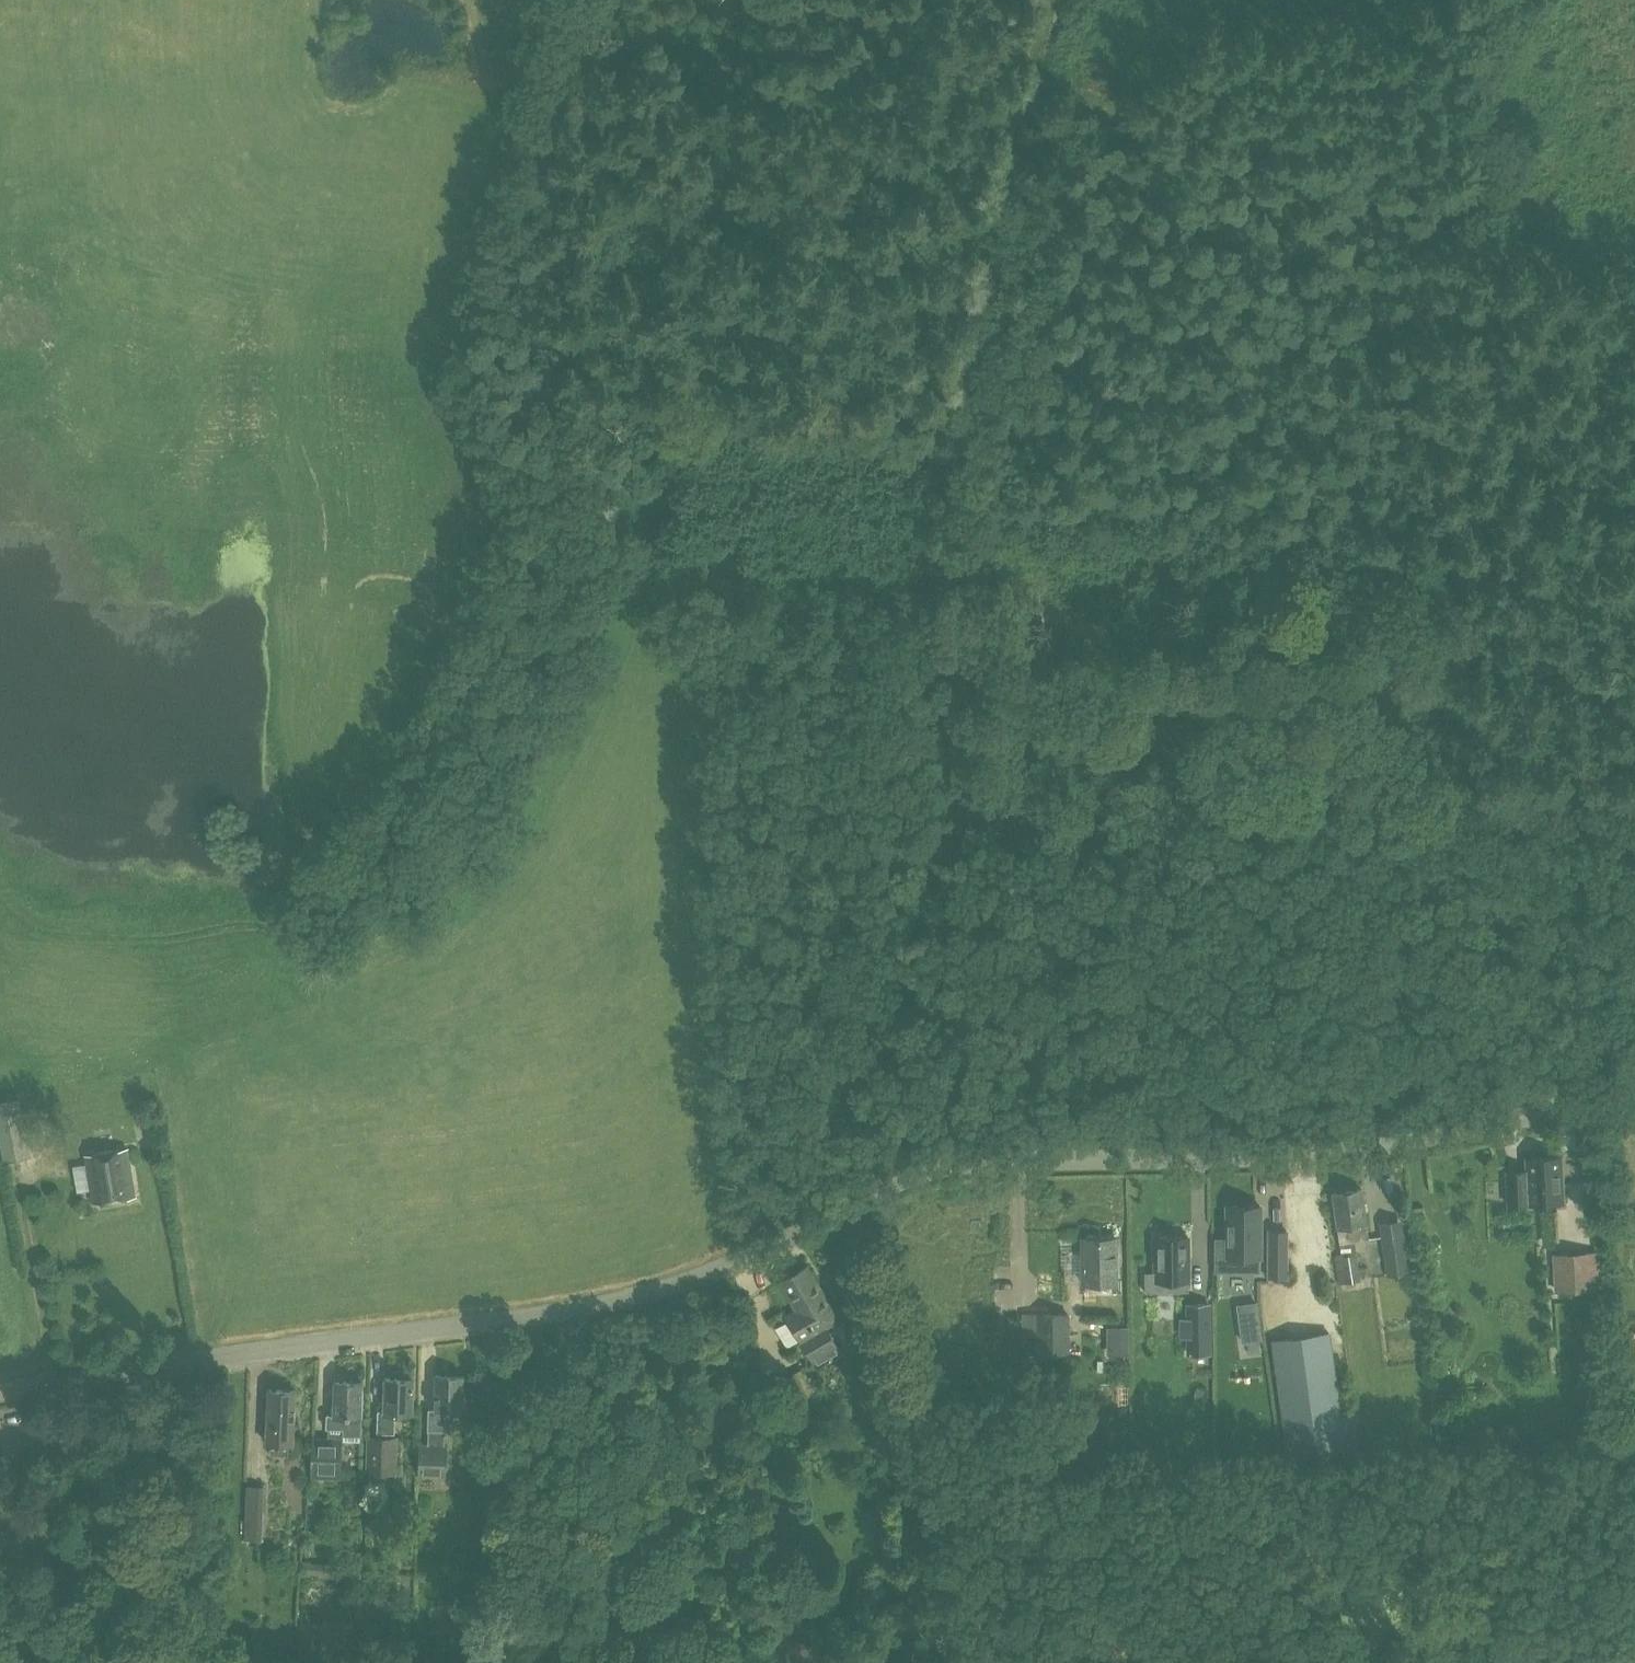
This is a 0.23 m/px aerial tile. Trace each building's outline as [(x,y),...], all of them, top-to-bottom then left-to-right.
[(0,1103),(0,1130),(24,1125),(20,1099),(0,1103)] [(86,1155),(93,1202),(136,1196),(129,1149),(86,1155)] [(1527,1171),(1507,1172),(1508,1204),(1564,1201),(1562,1156),(1526,1158),(1527,1171)] [(1363,1189),(1333,1193),(1340,1243),(1369,1239),(1363,1189)] [(1260,1256),(1260,1205),(1227,1205),(1227,1239),(1216,1239),(1216,1270),(1259,1270),(1259,1256),(1260,1256)] [(1380,1224),(1384,1249),(1387,1269),(1387,1274),(1410,1271),(1403,1220),(1380,1224)] [(1270,1225),(1270,1270),(1290,1270),(1290,1225),(1270,1225)] [(1156,1271),(1145,1272),(1145,1292),(1189,1291),(1188,1236),(1155,1236),(1156,1271)] [(1117,1238),(1082,1237),(1082,1282),(1117,1282),(1117,1238)] [(1529,1248),(1531,1293),(1602,1290),(1600,1245),(1529,1248)] [(1355,1253),(1335,1256),(1339,1283),(1359,1280),(1355,1253)] [(827,1327),(840,1320),(809,1266),(779,1283),(795,1310),(785,1316),(813,1364),(839,1349),(827,1327)] [(1208,1304),(1189,1304),(1189,1320),(1197,1320),(1197,1334),(1189,1334),(1189,1353),(1209,1353),(1208,1304)] [(1069,1352),(1068,1312),(1037,1313),(1037,1335),(1037,1353),(1069,1352)] [(1258,1320),(1240,1322),(1243,1341),(1261,1338),(1258,1320)] [(1106,1338),(1127,1338),(1127,1325),(1106,1325),(1106,1338)] [(1271,1340),(1287,1458),(1347,1450),(1331,1332),(1271,1340)] [(1622,1356),(1622,1376),(1634,1376),(1634,1356),(1622,1356)] [(778,1381),(791,1405),(808,1396),(795,1372),(778,1381)] [(429,1429),(428,1444),(419,1443),(418,1474),(445,1475),(446,1444),(444,1444),(445,1430),(446,1430),(447,1409),(463,1410),(464,1376),(436,1375),(435,1409),(428,1408),(428,1422),(428,1429),(429,1429)] [(377,1425),(378,1425),(378,1430),(393,1431),(394,1426),(395,1426),(395,1417),(403,1418),(403,1412),(412,1412),(414,1379),(385,1378),(384,1412),(377,1412),(377,1425)] [(362,1416),(363,1382),(334,1381),(333,1415),(327,1415),(327,1427),(329,1427),(328,1439),(313,1438),(311,1473),(340,1474),(342,1440),(360,1441),(361,1428),(361,1416),(362,1416)] [(266,1441),(294,1443),(296,1390),(268,1389),(266,1441)] [(367,1473),(396,1474),(398,1438),(368,1437),(367,1473)] [(244,1539),(259,1540),(263,1540),(266,1486),(246,1484),(243,1539),(244,1539)] [(822,1662),(841,1662),(838,1654),(821,1656),(822,1662)]
